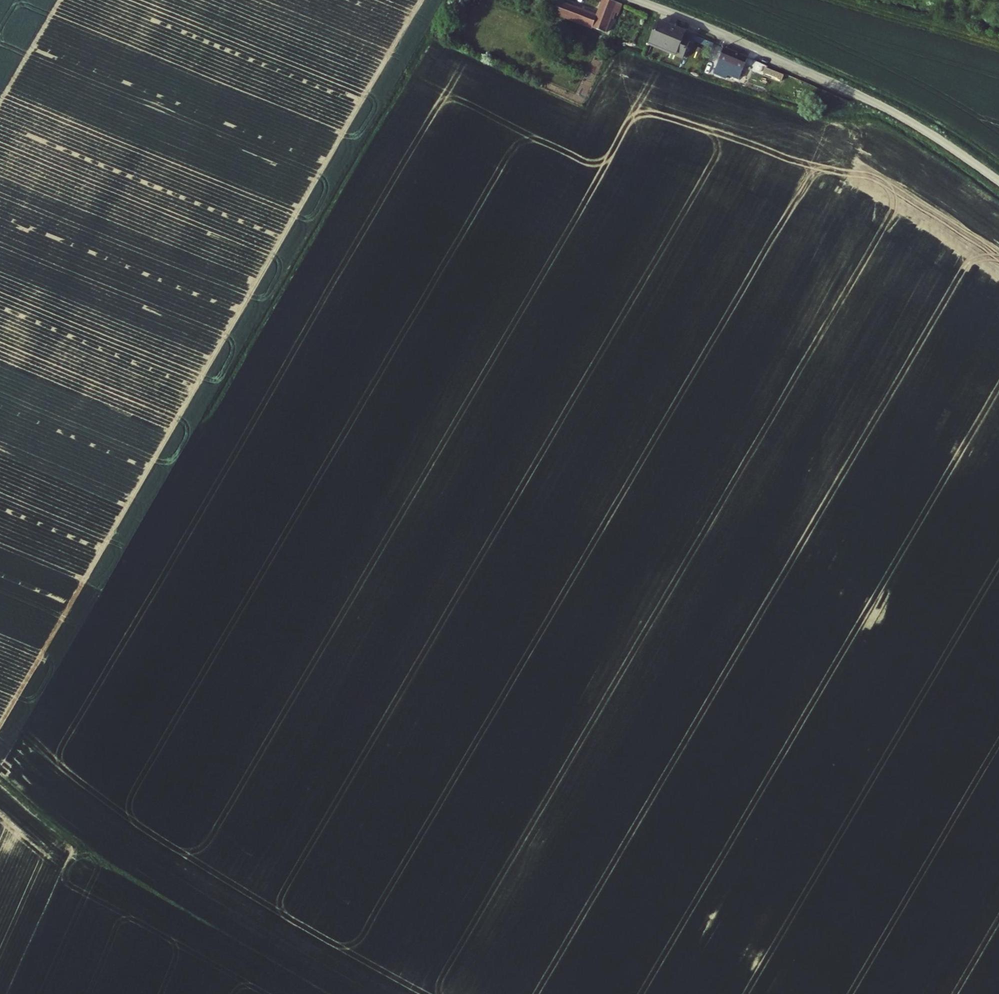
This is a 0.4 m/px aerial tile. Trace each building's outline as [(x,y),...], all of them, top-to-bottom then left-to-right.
[(567,0),(565,0),(562,8),(613,27),(617,18),(622,20),(627,5),(614,0),(608,0),(603,13),(567,0)] [(685,30),(657,19),(650,36),(677,47),(674,54),(682,57),(689,39),(683,36),(685,30)] [(754,60),(728,48),(719,68),(728,72),(731,67),(725,65),(727,62),(743,68),(741,74),(747,76),(754,60)]
